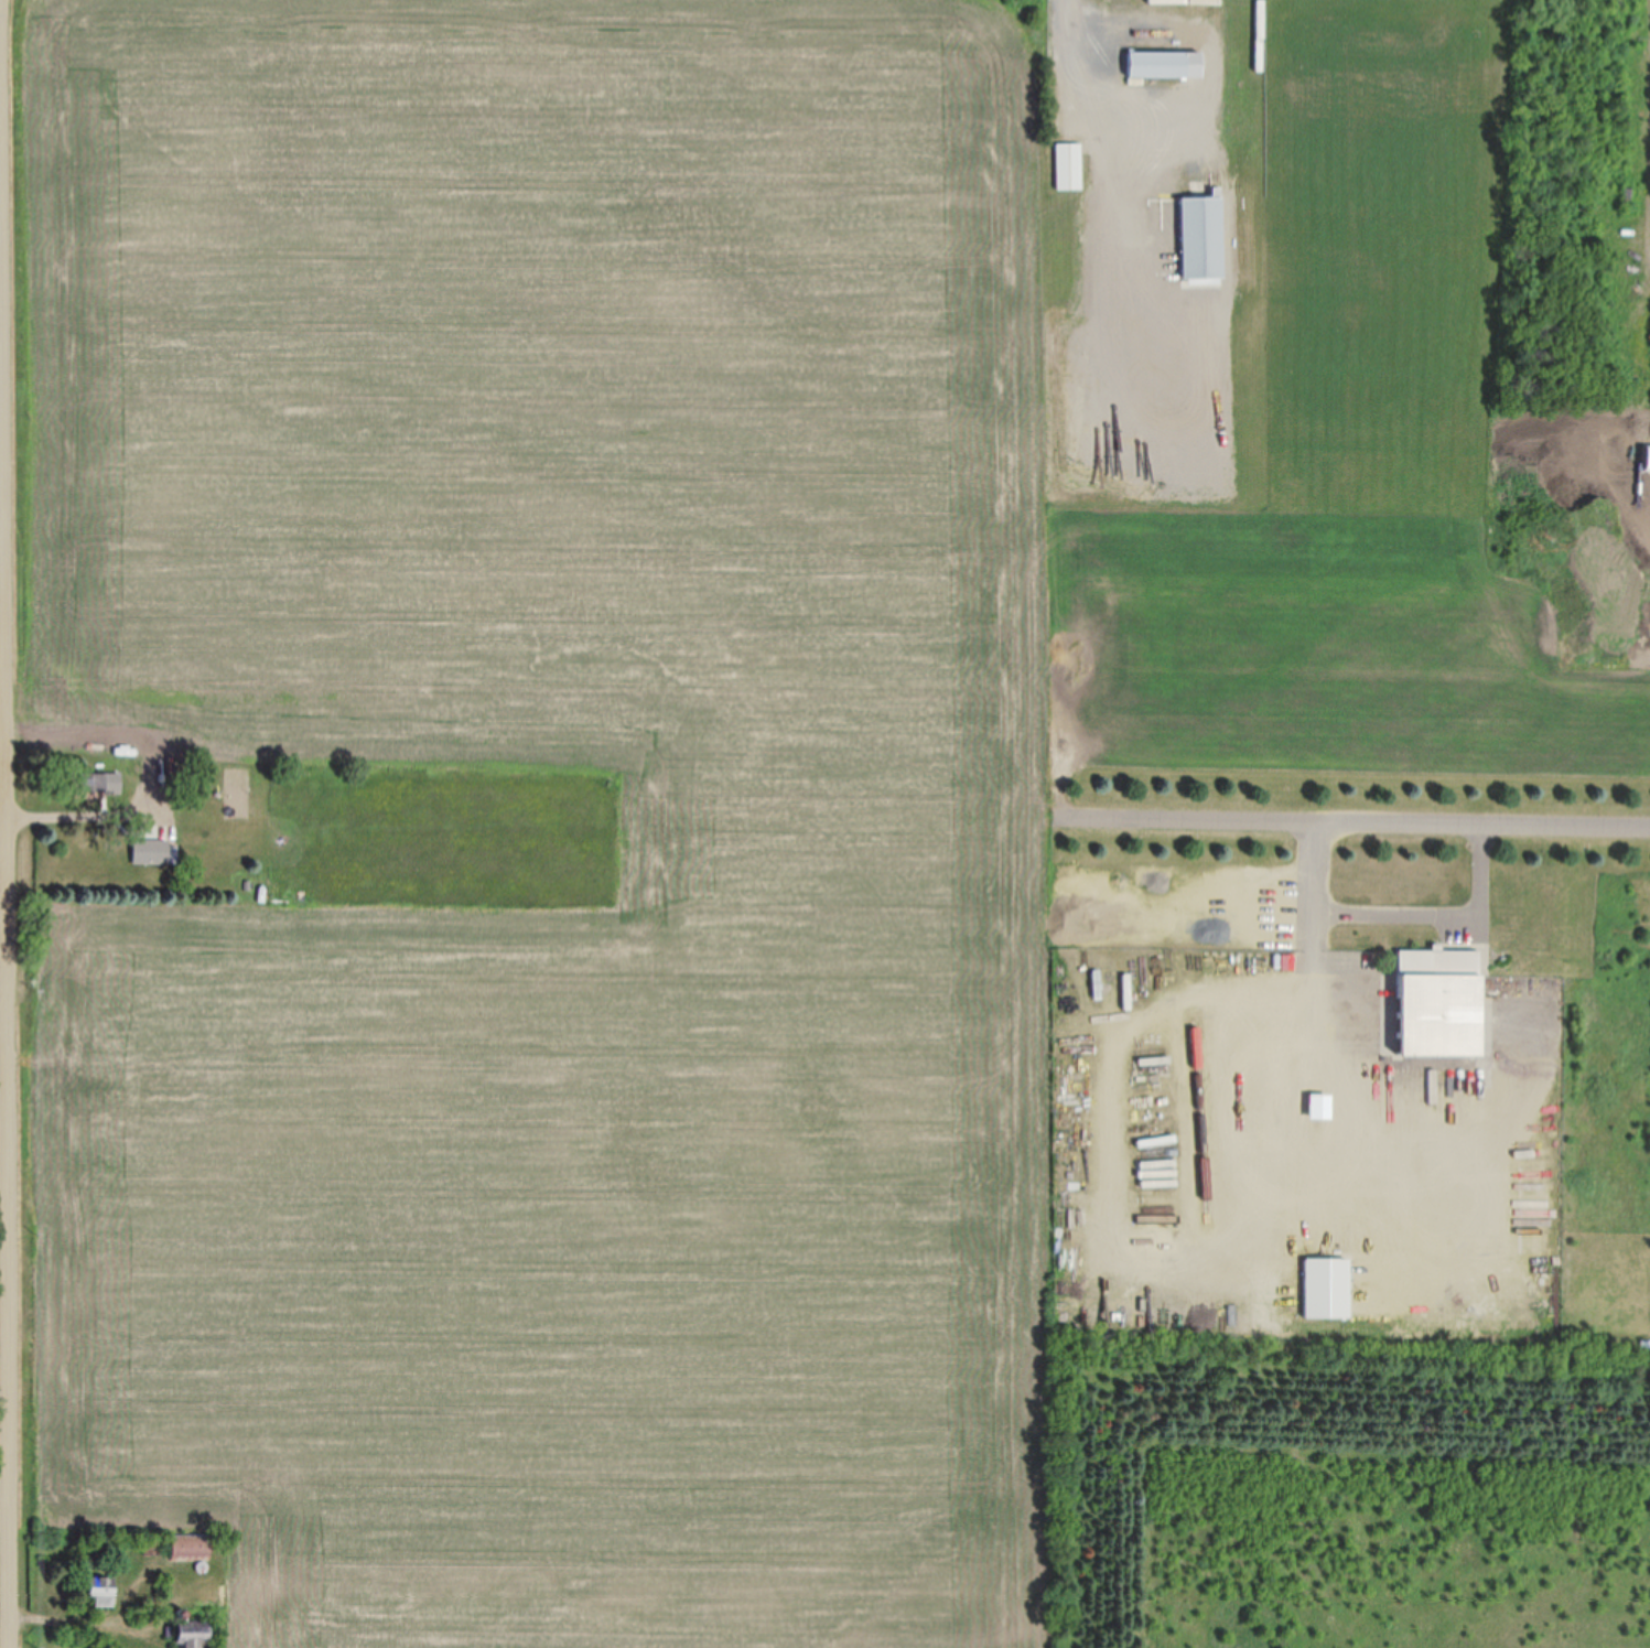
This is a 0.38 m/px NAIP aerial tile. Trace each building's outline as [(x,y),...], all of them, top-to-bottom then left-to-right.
[(1184,50),(1126,50),(1126,76),(1184,76),(1184,50)] [(1080,188),(1080,142),(1054,142),(1054,188),(1080,188)] [(1178,195),(1178,277),(1220,277),(1219,195),(1178,195)] [(120,793),(120,772),(80,772),(80,793),(120,793)] [(131,864),(169,864),(169,839),(131,839),(131,864)] [(1397,949),(1397,1055),(1477,1056),(1477,949),(1397,949)] [(1348,1318),(1348,1258),(1303,1258),(1303,1318),(1348,1318)] [(169,1559),(207,1559),(207,1536),(169,1536),(169,1559)] [(113,1607),(113,1576),(90,1576),(90,1607),(113,1607)] [(205,1627),(172,1627),(172,1647),(193,1647),(193,1643),(205,1643),(205,1627)]
